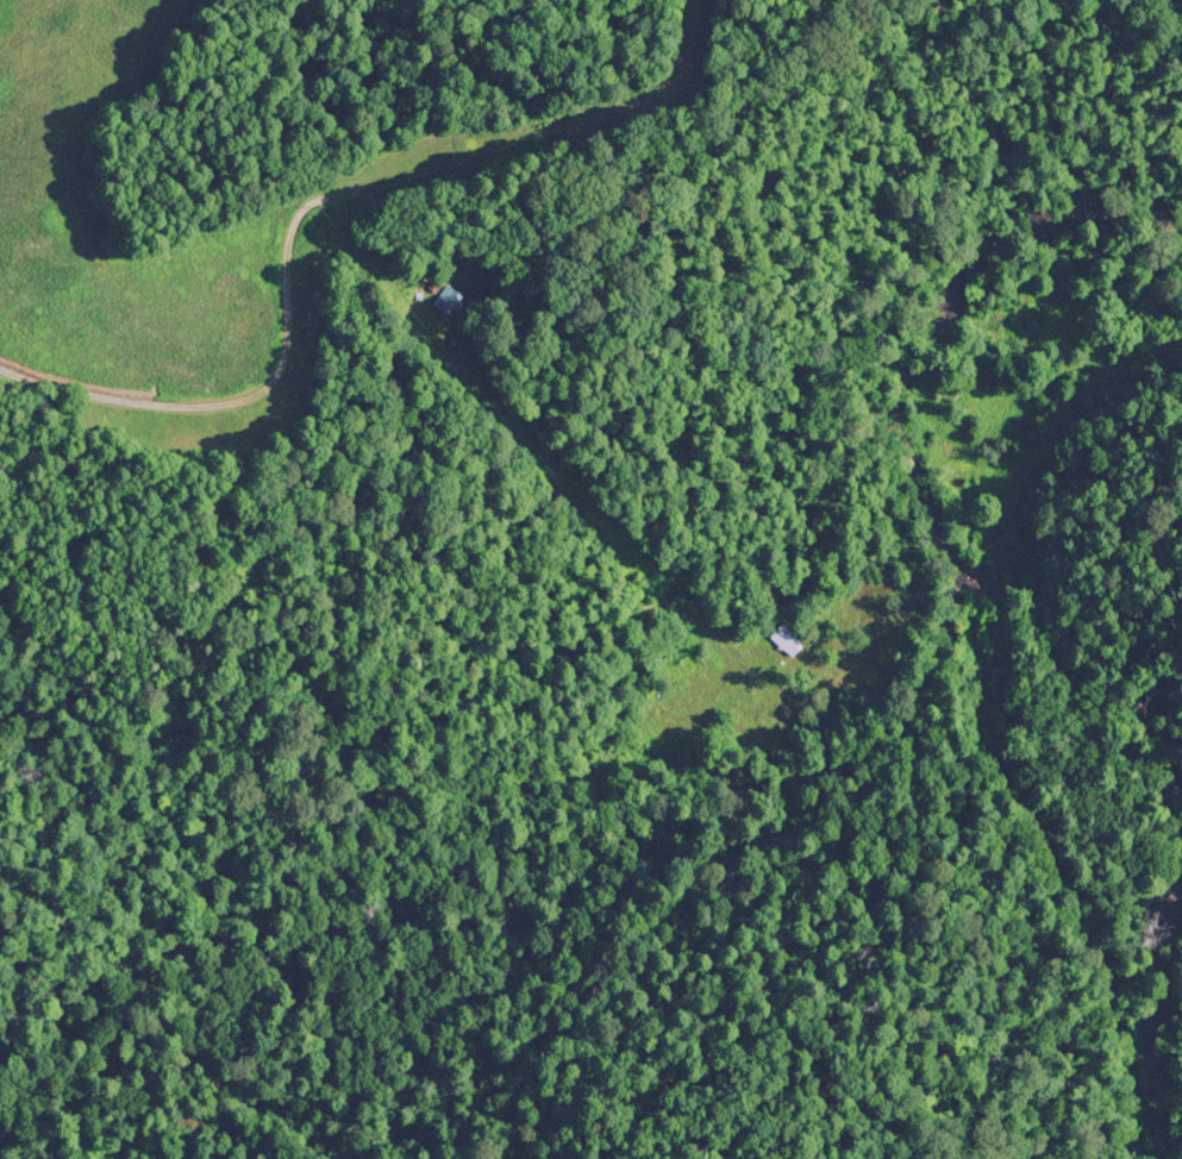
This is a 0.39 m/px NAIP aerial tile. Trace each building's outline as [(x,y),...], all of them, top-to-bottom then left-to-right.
[(790,654),(796,645),(771,629),(765,638),(790,654)]
